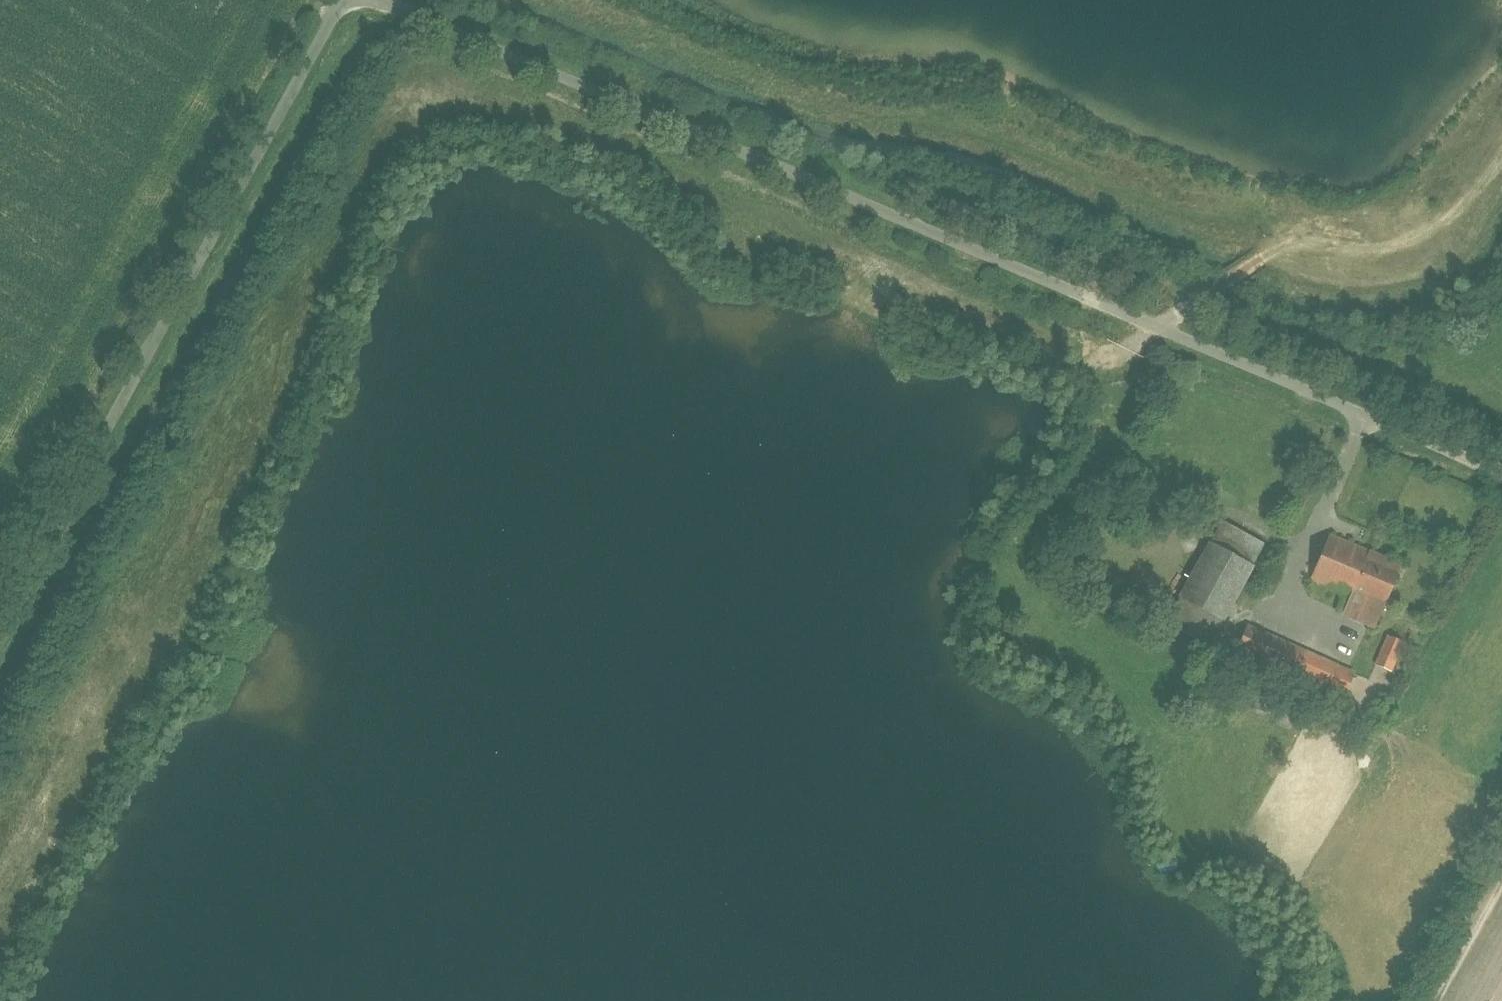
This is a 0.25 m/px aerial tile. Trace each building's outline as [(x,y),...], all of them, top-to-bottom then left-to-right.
[(1222,631),(1268,540),(1232,522),(1198,588),(1164,571),(1152,595),(1222,631)] [(1346,613),(1383,629),(1411,564),(1342,534),(1322,580),(1354,594),(1346,613)] [(1344,704),(1357,679),(1255,626),(1242,652),(1344,704)] [(1412,653),(1389,643),(1373,679),(1396,689),(1412,653)]
